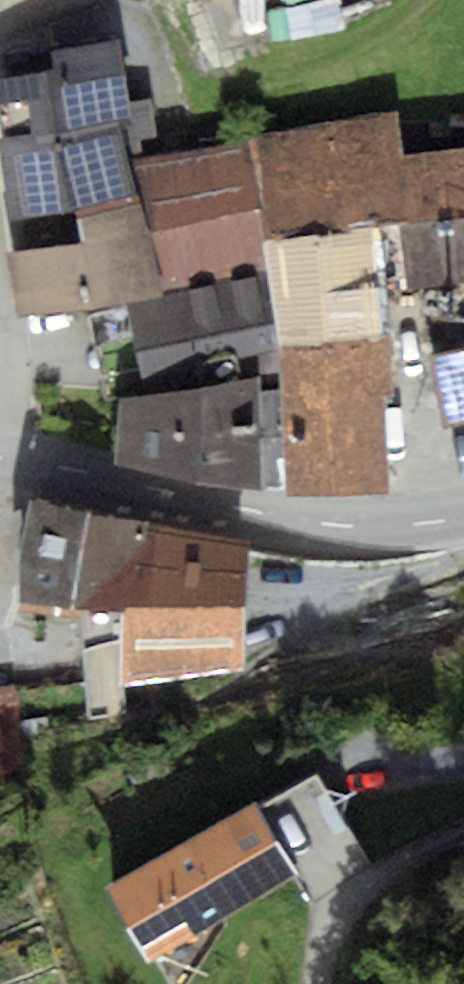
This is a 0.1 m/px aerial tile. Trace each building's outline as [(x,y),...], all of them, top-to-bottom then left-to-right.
[(0,78),(0,119),(3,136),(133,113),(131,102),(119,38),(49,50),(53,69),(0,78)] [(133,113),(3,136),(0,137),(0,161),(9,218),(76,207),(137,192),(130,160),(144,158),(140,139),(157,136),(149,98),(131,102),(133,113)] [(255,135),(281,335),(388,333),(396,333),(394,290),(463,282),(463,148),(423,154),(418,117),(255,135)] [(144,158),(130,160),(137,192),(76,207),(81,240),(147,232),(163,293),(265,261),(244,140),(144,158)] [(81,240),(7,251),(18,315),(163,293),(147,232),(81,240)] [(126,302),(128,308),(144,388),(145,394),(260,376),(282,372),(266,275),(126,302)] [(128,308),(89,316),(104,395),(144,388),(128,308)] [(388,333),(281,335),(282,372),(260,376),(264,486),(283,485),(284,493),(391,491),(384,395),(393,395),(388,333)] [(430,356),(445,428),(463,424),(463,349),(430,356)] [(145,394),(119,398),(115,461),(264,486),(260,376),(145,394)] [(248,541),(30,498),(18,559),(21,598),(124,607),(120,681),(243,668),(248,541)] [(124,607),(21,598),(21,612),(79,618),(80,649),(82,650),(87,720),(122,719),(120,681),(124,607)] [(5,781),(4,773),(24,762),(15,686),(0,689),(0,784),(5,781)] [(319,772),(259,806),(297,874),(358,840),(319,772)] [(259,806),(257,801),(106,884),(146,957),(297,874),(259,806)]
